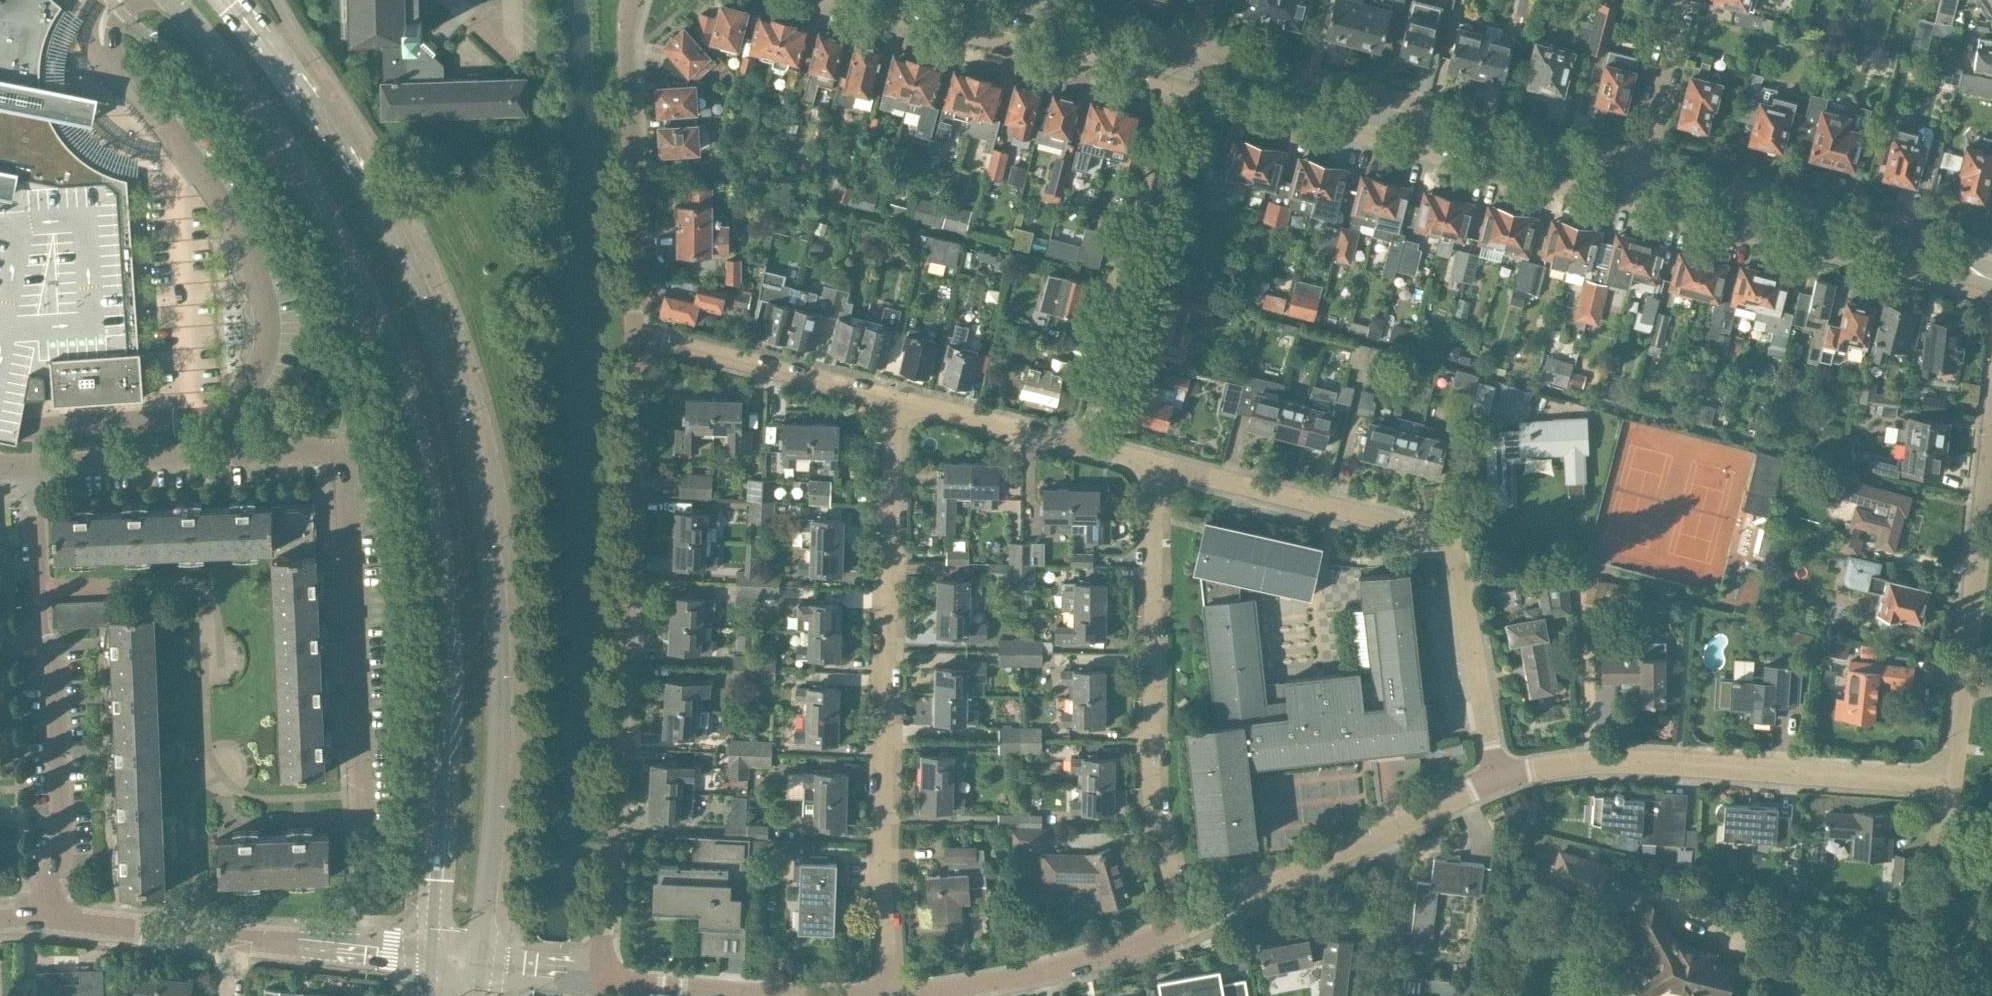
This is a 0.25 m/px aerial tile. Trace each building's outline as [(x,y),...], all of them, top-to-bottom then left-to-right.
[(17,442),(18,439),(22,416),(23,409),(26,396),(54,394),(54,402),(62,402),(71,401),(77,401),(137,397),(140,396),(144,396),(144,393),(142,375),(142,371),(141,353),(141,350),(139,350),(137,350),(134,350),(131,311),(129,282),(127,257),(124,213),(124,203),(122,177),(119,176),(116,175),(113,174),(110,173),(108,172),(105,171),(102,169),(99,168),(97,167),(94,165),(92,163),(89,162),(87,160),(84,158),(82,156),(79,155),(77,153),(75,151),(73,148),(71,146),(69,144),(67,142),(65,139),(63,137),(61,134),(59,131),(57,128),(55,126),(54,123),(48,112),(49,112),(50,109),(51,110),(52,110),(53,110),(54,110),(55,110),(56,110),(57,110),(58,110),(59,109),(60,109),(61,108),(62,107),(63,106),(63,105),(64,104),(64,103),(64,102),(64,101),(64,100),(64,99),(64,98),(64,97),(63,96),(63,95),(62,95),(62,94),(61,93),(60,93),(59,92),(58,92),(57,91),(56,91),(55,91),(54,91),(54,88),(41,86),(41,75),(40,72),(40,69),(41,66),(41,63),(41,60),(41,57),(42,54),(42,51),(43,48),(43,45),(44,42),(45,39),(46,37),(47,34),(48,31),(49,28),(50,25),(51,23),(53,20),(54,17),(56,15),(57,12),(59,10),(61,7),(62,5),(57,0),(0,0),(0,439),(17,442)] [(342,37),(350,37),(350,43),(384,42),(416,41),(416,38),(416,35),(422,35),(421,18),(417,18),(417,0),(341,0),(342,37)] [(1277,0),(1234,0),(1233,4),(1236,9),(1272,18),(1277,0)] [(1272,18),(1282,21),(1285,24),(1292,26),(1296,24),(1299,24),(1305,0),(1277,0),(1272,18)] [(1362,2),(1356,0),(1335,0),(1326,31),(1336,34),(1339,38),(1352,41),(1362,2)] [(1363,2),(1362,2),(1352,41),(1366,45),(1369,43),(1379,46),(1388,15),(1399,18),(1404,0),(1364,0),(1363,2)] [(1514,19),(1528,22),(1533,0),(1519,0),(1514,19)] [(1748,8),(1750,0),(1715,0),(1748,8)] [(1958,0),(1941,0),(1935,20),(1937,21),(1952,23),(1958,0)] [(1983,0),(1991,12),(1986,15),(1985,20),(1977,19),(1976,27),(1991,29),(1991,0),(1984,0),(1983,0)] [(1764,16),(1710,2),(1706,17),(1760,31),(1760,29),(1764,16)] [(700,12),(696,29),(712,48),(714,40),(738,46),(747,11),(744,10),(742,7),(736,5),(733,7),(724,5),(719,21),(714,19),(715,15),(700,12)] [(1605,57),(1613,26),(1610,25),(1613,10),(1599,6),(1588,52),(1605,57)] [(1409,14),(1401,51),(1404,52),(1406,55),(1413,57),(1417,55),(1427,57),(1437,15),(1426,12),(1424,18),(1409,14)] [(775,56),(784,21),(760,15),(751,50),(775,56)] [(1764,16),(1760,29),(1772,32),(1775,19),(1764,16)] [(784,21),(775,56),(772,65),(785,68),(790,59),(799,62),(807,27),(784,21)] [(1475,73),(1485,34),(1471,30),(1472,24),(1461,21),(1450,63),(1459,66),(1462,70),(1475,73)] [(1854,41),(1857,23),(1844,21),(1841,38),(1854,41)] [(668,41),(666,44),(690,70),(707,55),(684,28),(676,34),(673,34),(668,38),(668,41)] [(809,71),(803,98),(813,101),(818,81),(832,85),(844,38),(819,32),(809,71)] [(1500,37),(1485,34),(1475,73),(1489,77),(1491,74),(1503,77),(1513,35),(1501,32),(1500,37)] [(1926,55),(1930,40),(1915,37),(1912,51),(1926,55)] [(434,54),(436,51),(430,45),(425,40),(422,43),(416,38),(416,41),(384,42),(385,81),(381,82),(382,116),(528,112),(527,77),(453,79),(445,80),(444,64),(434,54)] [(1978,38),(1974,67),(1991,70),(1991,40),(1978,38)] [(1853,53),(1869,57),(1872,45),(1856,40),(1853,53)] [(857,42),(848,77),(845,88),(839,86),(836,101),(853,105),(856,92),(870,95),(882,48),(857,42)] [(1573,52),(1535,43),(1529,66),(1532,67),(1531,72),(1526,75),(1525,82),(1528,87),(1536,89),(1540,87),(1563,93),(1573,52)] [(1612,105),(1624,109),(1637,61),(1609,53),(1607,62),(1605,62),(1595,101),(1597,102),(1599,105),(1600,107),(1602,108),(1604,109),(1606,109),(1609,108),(1610,107),(1612,105)] [(906,110),(919,61),(895,54),(886,88),(885,88),(880,106),(892,109),(892,107),(906,110)] [(751,74),(755,59),(745,57),(741,72),(751,74)] [(1694,65),(1691,76),(1690,76),(1678,120),(1682,124),(1690,128),(1692,130),(1699,132),(1702,130),(1705,130),(1711,110),(1715,106),(1721,83),(1706,80),(1711,62),(1702,60),(1700,66),(1694,65)] [(942,67),(919,61),(906,110),(920,114),(915,133),(930,137),(938,107),(932,105),(942,67)] [(1947,77),(1960,79),(1961,72),(1962,68),(1950,65),(1947,77)] [(799,86),(803,71),(793,69),(789,84),(799,86)] [(968,119),(979,77),(956,71),(947,105),(955,107),(953,115),(968,119)] [(1749,72),(1737,120),(1753,124),(1748,141),(1765,146),(1768,150),(1776,152),(1779,149),(1780,149),(1793,101),(1774,96),(1776,87),(1759,83),(1761,76),(1749,72)] [(1961,72),(1960,79),(1958,90),(1991,96),(1991,78),(1961,72)] [(992,124),(994,118),(1003,84),(979,77),(968,119),(969,119),(966,131),(988,137),(985,149),(992,151),(999,125),(992,124)] [(1040,91),(1016,85),(1007,119),(1016,122),(1013,131),(1036,137),(1038,126),(1031,125),(1040,91)] [(694,86),(658,88),(658,99),(656,101),(657,107),(659,109),(659,112),(695,110),(694,86)] [(1861,142),(1863,133),(1865,133),(1871,108),(1851,103),(1848,114),(1825,108),(1828,98),(1811,94),(1800,136),(1814,140),(1810,158),(1813,158),(1815,162),(1823,164),(1826,162),(1838,165),(1840,168),(1848,171),(1852,168),(1854,169),(1857,157),(1868,160),(1872,145),(1861,142)] [(1078,102),(1053,95),(1044,129),(1045,129),(1042,138),(1065,144),(1068,135),(1078,102)] [(1104,154),(1115,109),(1093,102),(1080,149),(1076,148),(1071,167),(1085,171),(1090,153),(1103,156),(1104,154)] [(1139,115),(1115,109),(1104,154),(1123,159),(1120,170),(1131,173),(1135,158),(1128,156),(1139,115)] [(696,114),(668,115),(668,126),(660,126),(660,131),(658,133),(658,137),(661,139),(661,151),(698,149),(698,142),(702,142),(701,124),(708,124),(708,117),(696,117),(696,114)] [(879,135),(883,119),(872,116),(868,132),(879,135)] [(1932,188),(1943,148),(1945,141),(1932,138),(1934,134),(1930,126),(1923,124),(1917,128),(1916,133),(1895,128),(1883,176),(1886,177),(1888,180),(1896,182),(1899,180),(1915,184),(1921,160),(1924,161),(1918,185),(1932,188)] [(1208,168),(1214,170),(1217,160),(1219,152),(1213,151),(1217,136),(1193,129),(1183,164),(1208,171),(1208,168)] [(1991,167),(1991,139),(1984,137),(1981,150),(1966,146),(1959,171),(1962,174),(1957,195),(1960,196),(1961,199),(1969,201),(1972,198),(1981,201),(1985,197),(1991,167)] [(1250,182),(1259,146),(1235,140),(1229,163),(1217,160),(1214,170),(1205,206),(1223,211),(1227,195),(1232,197),(1237,178),(1250,182)] [(1284,153),(1259,146),(1250,182),(1247,191),(1262,196),(1265,186),(1274,188),(1265,219),(1274,221),(1285,180),(1278,177),(1284,153)] [(1000,179),(1007,152),(994,148),(987,175),(1000,179)] [(1058,205),(1070,160),(1057,157),(1045,201),(1058,205)] [(1315,199),(1325,164),(1301,158),(1295,182),(1285,180),(1274,221),(1287,225),(1291,207),(1312,212),(1315,199)] [(1348,171),(1325,164),(1315,199),(1339,205),(1348,171)] [(1374,226),(1385,183),(1362,177),(1353,211),(1363,214),(1360,223),(1374,226)] [(1409,189),(1385,183),(1374,226),(1371,235),(1387,239),(1391,225),(1399,228),(1409,189)] [(852,187),(841,184),(837,198),(848,201),(852,187)] [(711,186),(689,186),(689,203),(679,203),(679,213),(711,213),(711,186)] [(850,204),(874,206),(876,191),(851,189),(850,204)] [(1440,234),(1449,199),(1426,193),(1417,227),(1440,234)] [(1472,205),(1449,199),(1440,234),(1463,239),(1472,205)] [(892,203),(889,213),(904,217),(906,207),(892,203)] [(943,225),(943,228),(966,233),(966,230),(970,217),(971,210),(948,205),(947,211),(943,225)] [(1504,247),(1513,214),(1490,208),(1481,241),(1504,247)] [(728,213),(711,213),(679,213),(679,233),(728,233),(728,223),(728,213)] [(1536,221),(1513,214),(1504,247),(1527,254),(1536,221)] [(1338,237),(1342,221),(1331,218),(1327,234),(1338,237)] [(1565,270),(1576,226),(1553,220),(1544,255),(1552,258),(1550,266),(1565,270)] [(1104,245),(1107,233),(1108,232),(1086,226),(1082,238),(1104,245)] [(1599,232),(1576,226),(1565,270),(1585,275),(1577,306),(1588,309),(1600,265),(1591,263),(1599,232)] [(1360,233),(1342,228),(1333,261),(1351,266),(1360,233)] [(1393,232),(1382,274),(1393,277),(1398,260),(1403,241),(1405,235),(1393,232)] [(728,250),(728,233),(679,233),(679,250),(728,250)] [(1632,275),(1641,241),(1617,235),(1608,267),(1600,265),(1588,309),(1600,313),(1611,270),(1632,275)] [(961,243),(934,237),(929,260),(956,266),(961,243)] [(1050,238),(1046,253),(1058,256),(1062,241),(1050,238)] [(1102,254),(1104,245),(1082,238),(1080,245),(1080,248),(1102,254)] [(1421,245),(1403,241),(1398,260),(1416,265),(1421,245)] [(1664,247),(1641,241),(1632,275),(1655,281),(1664,247)] [(1098,267),(1102,254),(1080,248),(1076,260),(1076,261),(1098,267)] [(1460,284),(1468,253),(1457,250),(1448,281),(1460,284)] [(1480,256),(1468,253),(1460,284),(1471,287),(1480,256)] [(1694,293),(1703,259),(1679,253),(1671,287),(1694,293)] [(997,256),(994,267),(1003,270),(1006,258),(997,256)] [(1190,264),(1163,257),(1159,269),(1186,276),(1190,264)] [(1525,293),(1533,263),(1521,259),(1513,290),(1525,293)] [(1726,265),(1703,259),(1694,293),(1716,299),(1710,323),(1719,326),(1725,301),(1718,299),(1726,265)] [(740,260),(727,260),(727,282),(740,282),(740,260)] [(765,263),(758,298),(769,301),(764,321),(762,320),(759,331),(771,334),(770,338),(786,342),(795,302),(799,284),(784,280),(786,275),(765,270),(767,264),(765,263)] [(1544,266),(1533,263),(1525,293),(1536,297),(1544,266)] [(1756,306),(1765,272),(1741,266),(1732,300),(1726,299),(1725,301),(1719,326),(1730,328),(1737,301),(1756,306)] [(1186,276),(1159,269),(1156,281),(1183,288),(1186,276)] [(1049,271),(1039,306),(1055,310),(1078,316),(1088,282),(1064,275),(1049,271)] [(1765,272),(1756,306),(1754,318),(1767,321),(1765,329),(1788,335),(1794,313),(1780,310),(1788,278),(1765,272)] [(1313,320),(1323,285),(1296,278),(1287,313),(1313,320)] [(1813,293),(1800,290),(1792,322),(1814,328),(1807,361),(1817,363),(1818,359),(1826,325),(1836,283),(1816,278),(1813,293)] [(795,302),(786,342),(801,345),(802,342),(814,345),(816,335),(813,335),(819,309),(830,312),(836,284),(824,281),(822,290),(799,284),(795,302)] [(667,286),(661,312),(694,320),(698,305),(709,307),(721,310),(723,301),(726,289),(699,282),(697,290),(690,288),(689,291),(667,286)] [(832,339),(829,349),(840,351),(839,355),(855,359),(864,320),(848,316),(852,300),(846,298),(849,287),(836,284),(830,312),(841,315),(835,340),(832,339)] [(726,289),(723,301),(748,307),(751,294),(726,289)] [(1664,336),(1669,313),(1657,310),(1660,296),(1645,293),(1637,330),(1664,336)] [(1179,300),(1163,296),(1152,336),(1162,338),(1158,354),(1181,360),(1189,328),(1182,326),(1186,309),(1194,311),(1195,310),(1211,315),(1214,304),(1180,296),(1179,300)] [(1841,329),(1826,325),(1818,359),(1831,361),(1831,360),(1838,362),(1845,358),(1847,348),(1864,352),(1875,306),(1873,306),(1874,303),(1871,299),(1863,298),(1859,299),(1858,302),(1857,302),(1856,303),(1847,301),(1841,329)] [(1881,321),(1872,352),(1902,361),(1905,350),(1914,353),(1920,331),(1912,328),(1917,312),(1884,302),(1879,320),(1881,321)] [(864,320),(855,359),(871,363),(872,360),(883,363),(885,353),(882,352),(887,332),(894,334),(899,312),(884,308),(880,324),(864,320)] [(1942,317),(1933,316),(1931,330),(1927,330),(1923,361),(1920,361),(1919,371),(1934,373),(1935,364),(1958,366),(1961,342),(1957,341),(1959,323),(1942,321),(1942,317)] [(953,357),(948,379),(957,381),(957,383),(966,386),(967,384),(969,385),(978,349),(974,348),(965,346),(970,323),(957,320),(951,343),(954,344),(950,357),(953,357)] [(920,328),(908,325),(903,345),(907,346),(901,368),(911,370),(910,373),(921,376),(922,373),(925,374),(934,339),(919,335),(920,328)] [(1725,355),(1731,336),(1717,333),(1712,351),(1725,355)] [(1364,368),(1369,345),(1357,342),(1355,350),(1351,349),(1348,364),(1364,368)] [(1381,349),(1369,345),(1364,368),(1379,372),(1383,357),(1380,356),(1381,349)] [(1051,368),(1028,363),(1021,393),(1055,402),(1062,372),(1064,373),(1067,360),(1053,356),(1051,368)] [(1188,378),(1165,371),(1162,382),(1174,385),(1185,388),(1188,378)] [(1174,385),(1162,382),(1143,377),(1132,417),(1149,421),(1148,424),(1161,427),(1162,424),(1165,425),(1171,402),(1170,402),(1174,385)] [(1271,432),(1280,397),(1284,383),(1259,377),(1258,382),(1244,378),(1236,410),(1250,414),(1247,425),(1271,432)] [(1898,405),(1900,397),(1877,395),(1878,384),(1864,382),(1862,400),(1898,405)] [(1479,383),(1472,410),(1487,415),(1494,387),(1479,383)] [(1353,387),(1342,384),(1340,392),(1337,391),(1333,406),(1349,410),(1354,389),(1353,387)] [(1373,400),(1375,393),(1363,390),(1362,392),(1357,412),(1373,416),(1376,401),(1373,400)] [(1925,394),(1922,408),(1943,412),(1945,397),(1925,394)] [(713,427),(714,396),(687,395),(686,425),(675,425),(675,445),(696,446),(697,427),(713,427)] [(740,427),(741,397),(714,396),(713,427),(713,428),(729,428),(728,447),(750,447),(751,427),(740,427)] [(1298,438),(1306,404),(1280,397),(1271,432),(1272,432),(1273,429),(1297,435),(1297,438),(1298,438)] [(1330,410),(1306,404),(1298,438),(1322,444),(1330,410)] [(1884,406),(1882,416),(1898,418),(1899,408),(1884,406)] [(1467,415),(1454,411),(1452,419),(1448,418),(1444,433),(1461,438),(1467,415)] [(1419,433),(1421,424),(1421,423),(1395,416),(1393,426),(1384,460),(1385,460),(1385,457),(1410,463),(1409,466),(1410,466),(1419,433)] [(1947,421),(1904,416),(1903,427),(1898,426),(1896,441),(1908,443),(1946,447),(1947,433),(1946,432),(1947,421)] [(810,452),(812,420),(784,419),(782,462),(795,462),(795,451),(810,452)] [(1384,460),(1393,426),(1369,419),(1360,453),(1384,460)] [(837,421),(812,420),(810,452),(825,453),(824,463),(835,464),(837,421)] [(1502,438),(1486,439),(1489,502),(1506,501),(1505,496),(1509,495),(1507,458),(1521,457),(1521,454),(1565,452),(1566,480),(1583,479),(1581,450),(1586,450),(1585,421),(1554,423),(1554,420),(1519,422),(1519,428),(1502,429),(1502,438)] [(1444,439),(1419,433),(1410,466),(1435,473),(1444,439)] [(1945,449),(1946,447),(1908,443),(1906,457),(1900,457),(1899,467),(1940,473),(1942,464),(1943,464),(1947,462),(1949,452),(1945,449)] [(1783,458),(1760,452),(1749,490),(1773,496),(1783,458)] [(970,492),(971,460),(944,460),(944,474),(935,474),(934,528),(954,528),(955,492),(970,492)] [(998,461),(971,460),(970,492),(985,492),(985,503),(997,504),(998,461)] [(1877,461),(1875,470),(1890,474),(1892,464),(1877,461)] [(1859,501),(1858,504),(1856,503),(1851,520),(1847,519),(1839,547),(1859,552),(1863,538),(1859,537),(1863,525),(1880,530),(1877,542),(1893,547),(1903,511),(1907,512),(1912,495),(1858,480),(1860,472),(1843,467),(1840,475),(1837,474),(1832,493),(1859,501)] [(711,474),(681,473),(681,496),(711,497),(711,474)] [(762,498),(763,476),(751,476),(750,498),(762,498)] [(775,476),(763,476),(762,498),(774,499),(775,476)] [(830,504),(831,481),(809,480),(808,503),(830,504)] [(1044,485),(1043,528),(1055,528),(1070,528),(1071,517),(1071,486),(1044,485)] [(1071,517),(1070,528),(1085,528),(1085,537),(1108,538),(1108,517),(1097,516),(1098,486),(1071,486),(1071,517)] [(773,509),(774,499),(762,498),(750,498),(749,508),(773,509)] [(246,550),(244,502),(239,502),(239,506),(218,507),(219,551),(246,550)] [(273,549),(271,505),(250,506),(250,502),(244,502),(246,550),(273,549)] [(192,552),(191,504),(185,504),(185,508),(164,509),(165,553),(192,552)] [(219,551),(218,507),(196,508),(196,504),(191,504),(192,552),(219,551)] [(315,547),(313,504),(273,506),(273,505),(271,505),(273,549),(315,547)] [(165,553),(164,509),(142,510),(142,506),(137,507),(138,554),(165,553)] [(138,554),(137,507),(131,507),(131,511),(110,512),(111,555),(138,554)] [(773,521),(773,509),(749,508),(748,520),(773,521)] [(84,556),(83,509),(77,509),(77,513),(55,514),(57,557),(84,556)] [(111,555),(110,512),(88,513),(88,509),(83,509),(84,556),(111,555)] [(719,510),(675,509),(674,536),(706,537),(706,522),(718,522),(719,510)] [(800,526),(799,541),(811,542),(842,543),(843,517),(800,515),(800,526)] [(1409,571),(1361,577),(1372,679),(1359,680),(1358,671),(1286,679),(1286,682),(1263,684),(1253,587),(1254,583),(1309,595),(1321,546),(1206,520),(1195,570),(1199,571),(1216,722),(1187,727),(1201,846),(1256,840),(1247,763),(1406,746),(1407,753),(1427,751),(1426,743),(1430,743),(1425,698),(1423,698),(1409,571)] [(705,553),(706,537),(674,536),(673,562),(716,564),(717,553),(705,553)] [(1021,561),(1021,539),(1010,539),(1009,560),(1021,561)] [(1033,539),(1021,539),(1021,561),(1033,561),(1033,539)] [(799,557),(798,569),(841,570),(842,543),(811,542),(810,557),(799,557)] [(318,577),(317,554),(316,554),(315,547),(273,549),(275,584),(322,582),(322,576),(318,577)] [(969,551),(947,550),(946,562),(968,563),(969,551)] [(1091,551),(1065,550),(1064,563),(1091,563),(1091,551)] [(1912,582),(1879,574),(1882,561),(1849,553),(1849,555),(1843,577),(1845,581),(1848,584),(1882,592),(1876,617),(1878,625),(1884,629),(1892,628),(1897,622),(1898,618),(1899,618),(1899,616),(1902,617),(1903,614),(1920,618),(1927,589),(1911,586),(1912,582)] [(1021,561),(1009,560),(989,560),(989,574),(1009,574),(1009,572),(1032,572),(1033,561),(1021,561)] [(758,581),(758,569),(737,568),(736,580),(758,581)] [(780,570),(758,569),(758,581),(779,582),(780,570)] [(1032,584),(1032,572),(1009,572),(1009,574),(1009,584),(1032,584)] [(1537,573),(1543,606),(1526,609),(1528,619),(1508,622),(1511,642),(1522,641),(1531,694),(1552,691),(1551,687),(1556,686),(1544,615),(1570,611),(1569,572),(1537,573)] [(980,579),(938,578),(937,604),(967,605),(968,590),(980,590),(980,579)] [(757,606),(757,593),(758,581),(736,580),(735,605),(757,606)] [(1062,592),(1073,592),(1073,608),(1105,608),(1106,580),(1062,580),(1062,592)] [(1603,605),(1607,583),(1591,580),(1587,602),(1603,605)] [(779,594),(779,582),(758,581),(757,593),(779,594)] [(319,609),(318,588),(322,588),(322,582),(275,584),(276,611),(319,609)] [(714,597),(672,594),(670,621),(702,622),(703,607),(713,608),(714,597)] [(100,624),(99,599),(87,600),(88,625),(100,624)] [(112,615),(111,599),(99,599),(100,624),(112,624),(112,615)] [(77,625),(76,600),(64,601),(65,626),(77,625)] [(88,625),(87,600),(76,600),(77,625),(88,625)] [(797,610),(797,627),(808,627),(840,628),(841,601),(797,600),(797,610)] [(65,626),(64,601),(52,601),(54,627),(65,626)] [(967,621),(967,605),(937,604),(936,630),(967,631),(966,640),(985,640),(986,623),(979,622),(979,621),(967,621)] [(1105,635),(1105,608),(1073,608),(1073,623),(1056,622),(1056,639),(1081,639),(1081,634),(1105,635)] [(320,631),(319,609),(276,611),(277,638),(324,636),(324,630),(320,631)] [(156,641),(155,613),(112,615),(112,624),(112,637),(108,637),(109,643),(156,641)] [(701,637),(702,622),(670,621),(668,648),(711,651),(712,638),(701,637)] [(797,642),(796,653),(839,654),(840,628),(808,627),(807,642),(797,642)] [(1812,636),(1792,631),(1789,642),(1809,647),(1812,636)] [(321,663),(320,642),(324,642),(324,636),(277,638),(278,665),(321,663)] [(1020,650),(1020,637),(998,637),(998,650),(1020,650)] [(1041,638),(1020,637),(1020,650),(1041,650),(1041,638)] [(1832,639),(1829,654),(1849,657),(1851,642),(1832,639)] [(1664,702),(1664,657),(1666,657),(1666,640),(1641,640),(1641,652),(1633,652),(1633,657),(1601,657),(1601,680),(1618,680),(1618,678),(1642,678),(1642,702),(1664,702)] [(157,668),(156,641),(109,643),(109,649),(113,648),(114,670),(157,668)] [(1873,650),(1862,647),(1861,656),(1874,656),(1873,650)] [(1019,661),(1020,650),(998,650),(998,661),(1019,661)] [(1041,661),(1041,650),(1020,650),(1019,661),(1041,661)] [(754,666),(754,654),(733,653),(733,665),(754,666)] [(776,655),(754,654),(754,666),(775,667),(776,655)] [(935,665),(934,692),(965,692),(965,678),(982,678),(982,660),(964,659),(963,666),(935,665)] [(1914,667),(1849,660),(1842,717),(1873,720),(1877,684),(1912,688),(1914,667)] [(322,685),(321,663),(278,665),(279,692),(326,690),(326,684),(322,685)] [(1801,666),(1788,666),(1788,663),(1785,663),(1785,666),(1766,664),(1765,673),(1753,673),(1753,679),(1739,679),(1739,677),(1733,677),(1733,678),(1721,678),(1719,704),(1731,705),(1731,706),(1737,706),(1738,702),(1752,703),(1751,716),(1772,717),(1773,705),(1775,705),(1775,702),(1799,703),(1801,666)] [(753,678),(754,666),(733,665),(732,677),(753,678)] [(775,679),(775,667),(754,666),(753,678),(775,679)] [(158,695),(157,668),(114,670),(115,691),(111,691),(111,697),(158,695)] [(1105,668),(1061,668),(1061,679),(1073,679),(1073,694),(1104,695),(1105,668)] [(710,681),(666,678),(665,705),(697,707),(698,691),(709,692),(710,681)] [(1614,720),(1615,682),(1601,682),(1599,719),(1614,720)] [(838,711),(839,685),(796,684),(795,695),(806,695),(806,711),(838,711)] [(324,717),(323,696),(327,696),(326,690),(279,692),(280,719),(324,717)] [(934,692),(933,718),(976,720),(976,708),(965,708),(965,692),(934,692)] [(1104,721),(1104,695),(1073,694),(1073,710),(1061,710),(1061,721),(1104,721)] [(159,722),(158,695),(111,697),(111,702),(115,702),(116,724),(159,722)] [(696,722),(697,707),(665,705),(663,732),(706,734),(706,723),(696,722)] [(837,739),(838,711),(806,711),(805,726),(794,726),(794,737),(837,739)] [(325,738),(324,717),(280,719),(281,746),(329,744),(329,738),(325,738)] [(160,749),(159,722),(116,724),(117,745),(113,745),(113,751),(160,749)] [(1019,738),(1019,727),(998,726),(997,738),(1019,738)] [(1041,727),(1019,727),(1019,738),(1041,738),(1041,727)] [(750,750),(750,738),(730,737),(729,749),(750,750)] [(772,739),(750,738),(750,750),(771,751),(772,739)] [(1019,750),(1019,738),(997,738),(997,750),(1019,750)] [(1041,750),(1041,738),(1019,738),(1019,750),(1041,750)] [(326,772),(325,755),(325,750),(329,750),(329,744),(281,746),(283,774),(326,772)] [(162,776),(160,749),(113,751),(113,756),(117,756),(118,778),(162,776)] [(749,762),(750,750),(729,749),(729,762),(730,762),(729,775),(748,775),(748,762),(749,762)] [(771,763),(771,751),(750,750),(749,762),(771,763)] [(963,752),(922,751),(921,778),(951,779),(952,764),(963,765),(963,752)] [(1113,755),(1070,754),(1070,766),(1082,766),(1081,782),(1113,782),(1113,755)] [(650,788),(681,790),(692,791),(694,763),(652,760),(650,788)] [(846,769),(802,768),(802,779),(814,779),(813,795),(845,797),(846,769)] [(163,803),(162,776),(118,778),(119,799),(115,799),(115,805),(163,803)] [(951,795),(951,779),(921,778),(920,805),(962,806),(962,795),(951,795)] [(1112,810),(1113,782),(1081,782),(1081,797),(1070,797),(1069,809),(1112,810)] [(679,806),(681,790),(650,788),(648,814),(691,817),(691,806),(679,806)] [(1643,805),(1644,797),(1625,796),(1625,794),(1623,792),(1622,791),(1620,790),(1618,791),(1617,791),(1615,792),(1614,794),(1614,795),(1602,795),(1594,794),(1592,822),(1604,826),(1606,828),(1608,829),(1611,830),(1612,831),(1616,831),(1618,831),(1621,830),(1640,835),(1639,842),(1683,844),(1686,808),(1643,805)] [(844,823),(845,797),(813,795),(813,811),(801,811),(801,822),(844,823)] [(1517,802),(1504,806),(1506,815),(1519,811),(1517,802)] [(164,830),(163,803),(115,805),(116,810),(120,810),(121,832),(164,830)] [(1778,814),(1778,806),(1724,803),(1722,804),(1720,804),(1718,806),(1716,809),(1715,811),(1715,813),(1716,814),(1717,816),(1717,817),(1720,819),(1723,820),(1722,837),(1760,839),(1789,847),(1792,815),(1778,814)] [(1018,824),(1018,812),(997,812),(997,824),(1018,824)] [(1040,812),(1018,812),(1018,824),(1040,824),(1040,812)] [(1855,814),(1828,812),(1826,833),(1854,835),(1853,855),(1890,857),(1891,840),(1887,840),(1889,814),(1855,812),(1855,814)] [(745,835),(746,823),(725,822),(724,834),(745,835)] [(767,824),(746,823),(745,835),(766,836),(767,824)] [(1048,828),(1012,827),(1012,843),(1048,844),(1048,828)] [(165,857),(164,830),(121,832),(121,853),(117,853),(118,859),(165,857)] [(303,877),(301,830),(295,830),(295,834),(274,835),(276,878),(303,877)] [(331,876),(329,832),(306,833),(306,830),(301,830),(303,877),(331,876)] [(249,879),(247,832),(241,832),(241,836),(219,837),(221,880),(249,879)] [(276,878),(274,835),(253,836),(252,832),(247,832),(249,879),(276,878)] [(720,934),(744,935),(743,958),(744,958),(746,935),(750,837),(676,834),(676,836),(694,836),(693,865),(659,864),(658,881),(657,881),(656,907),(657,907),(657,905),(703,907),(702,923),(701,949),(719,950),(720,934)] [(803,839),(751,836),(750,849),(802,852),(803,839)] [(974,845),(944,844),(944,859),(948,859),(949,872),(926,873),(927,902),(931,901),(931,916),(959,914),(959,900),(967,900),(966,886),(987,885),(982,851),(974,851),(974,845)] [(1090,857),(1044,855),(1043,875),(1097,878),(1105,904),(1128,897),(1126,890),(1128,890),(1126,884),(1124,884),(1113,846),(1088,853),(1090,857)] [(1446,858),(1433,856),(1429,881),(1417,880),(1411,931),(1431,934),(1437,889),(1480,894),(1484,863),(1461,860),(1461,854),(1447,855),(1446,858)] [(1609,868),(1560,854),(1551,886),(1600,900),(1609,868)] [(1896,854),(1894,887),(1910,888),(1912,855),(1896,854)] [(167,891),(165,857),(118,859),(118,864),(122,864),(123,892),(167,891)] [(800,880),(798,928),(833,930),(836,861),(801,859),(800,861),(795,861),(794,879),(800,880)] [(1653,900),(1626,917),(1634,931),(1642,927),(1658,950),(1653,965),(1636,974),(1647,993),(1667,982),(1703,991),(1705,994),(1713,995),(1720,995),(1721,995),(1726,995),(1735,962),(1708,955),(1710,947),(1679,939),(1676,934),(1674,936),(1653,900)] [(1259,947),(1263,970),(1313,961),(1312,958),(1323,956),(1318,995),(1345,995),(1353,939),(1327,936),(1326,939),(1310,942),(1309,938),(1297,941),(1296,936),(1286,938),(1287,942),(1259,947)] [(37,972),(38,995),(103,995),(101,969),(80,970),(81,984),(54,985),(54,972),(37,972)] [(1159,980),(1162,995),(1248,995),(1245,979),(1224,983),(1222,983),(1221,979),(1220,969),(1215,970),(1159,980)] [(136,973),(134,995),(190,995),(192,979),(136,973)] [(1469,982),(1423,976),(1420,995),(1403,993),(1403,995),(1467,995),(1469,982)] [(265,987),(266,995),(302,995),(302,992),(296,991),(265,987)]
